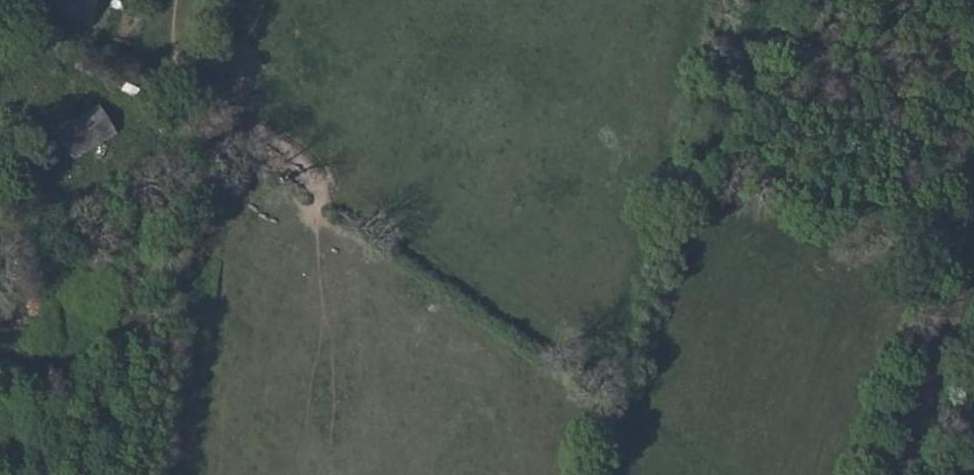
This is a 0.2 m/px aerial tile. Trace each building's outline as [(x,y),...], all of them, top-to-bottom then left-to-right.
[(113,131),(98,106),(55,132),(70,157),(113,131)]
